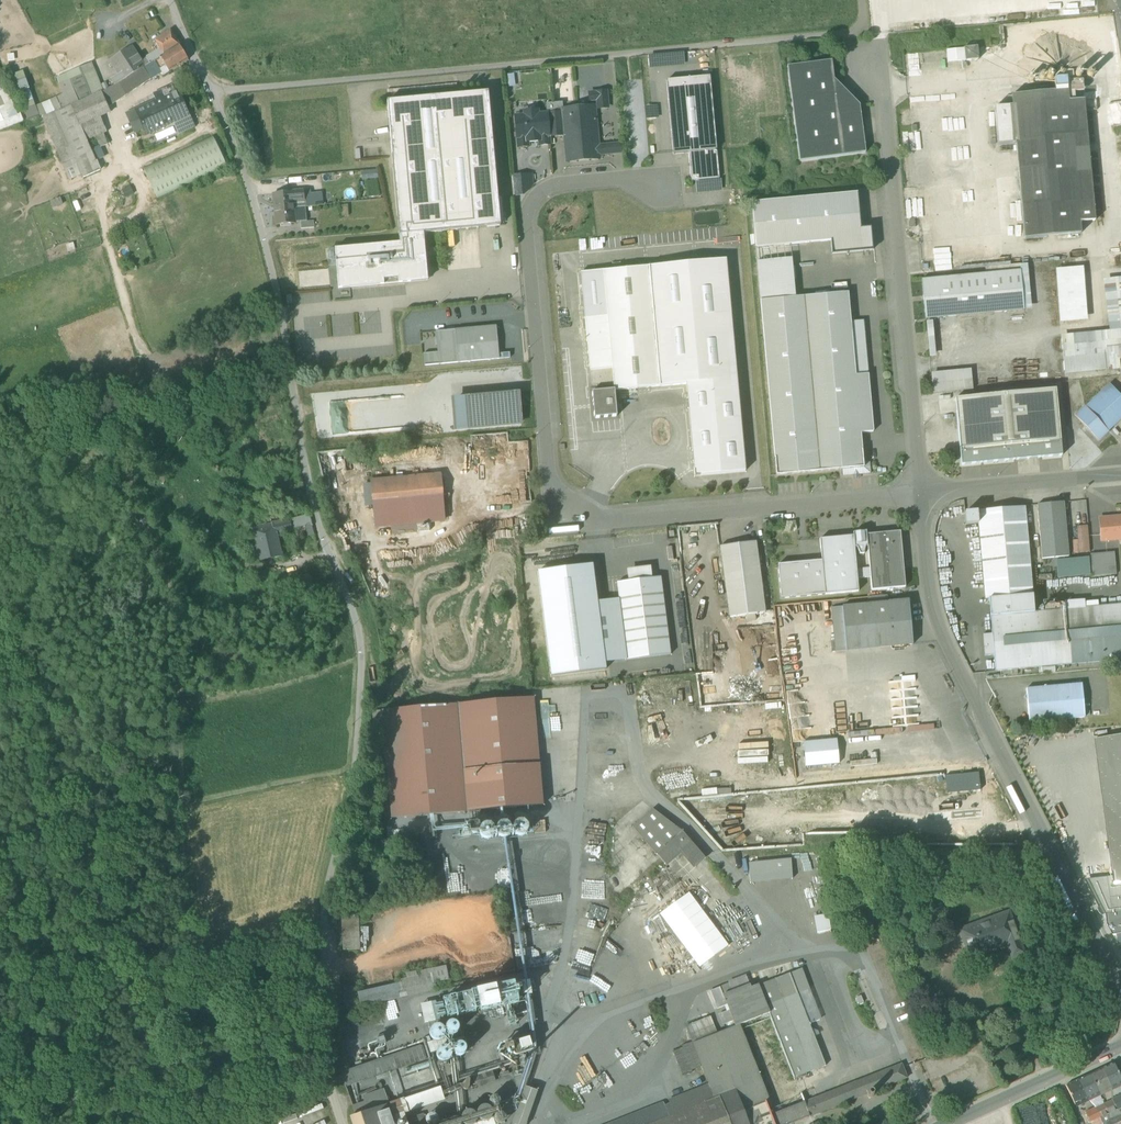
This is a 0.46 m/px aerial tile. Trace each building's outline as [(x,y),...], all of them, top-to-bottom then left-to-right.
[(155,41),(160,49),(164,55),(179,45),(180,45),(171,31),(155,41)] [(188,60),(179,45),(164,55),(160,57),(165,65),(167,69),(169,72),(188,60)] [(160,57),(164,55),(160,49),(146,58),(146,57),(141,60),(132,46),(109,61),(119,76),(111,80),(115,86),(123,81),(143,68),(160,57)] [(964,48),(964,49),(965,61),(978,60),(977,47),(964,48)] [(947,63),(965,61),(964,49),(946,51),(947,63)] [(143,68),(150,80),(161,73),(159,69),(165,65),(160,57),(143,68)] [(787,67),(800,161),(866,153),(860,106),(838,109),(834,79),(831,61),(787,67)] [(70,81),(94,71),(91,64),(59,78),(62,83),(64,94),(57,98),(36,106),(25,110),(28,120),(40,115),(45,117),(55,113),(79,102),(70,81)] [(159,69),(161,73),(167,69),(165,65),(159,69)] [(102,93),(108,107),(150,80),(143,68),(123,81),(115,86),(102,92),(102,93)] [(12,84),(26,79),(23,71),(9,76),(12,84)] [(70,81),(79,102),(102,93),(102,92),(94,71),(70,81)] [(667,80),(667,89),(711,85),(710,77),(667,80)] [(16,115),(12,105),(0,78),(0,122),(16,115)] [(17,97),(20,96),(31,92),(26,79),(12,84),(17,97)] [(860,106),(834,79),(838,109),(860,106)] [(154,95),(157,101),(179,91),(176,84),(154,95)] [(673,154),(689,153),(717,150),(711,85),(667,89),(673,154)] [(144,129),(147,135),(173,123),(190,115),(179,91),(157,101),(136,110),(144,129)] [(1011,96),(1012,107),(1015,144),(1024,239),(1080,234),(1079,223),(1095,221),(1083,100),(1068,102),(1067,91),(1011,96)] [(20,96),(25,110),(36,106),(31,92),(20,96)] [(597,100),(598,108),(608,107),(606,92),(589,93),(590,101),(597,100)] [(96,161),(92,151),(80,124),(100,117),(111,113),(108,107),(102,93),(79,102),(55,113),(78,164),(82,175),(83,178),(100,170),(96,161)] [(488,93),(387,102),(399,235),(424,233),(500,226),(488,93)] [(546,104),(547,114),(557,113),(562,113),(562,110),(563,109),(562,102),(546,104)] [(0,122),(0,130),(23,121),(16,103),(12,105),(16,115),(0,122)] [(564,136),(567,162),(578,160),(580,156),(585,156),(588,160),(599,159),(599,155),(598,146),(595,107),(563,109),(562,110),(562,113),(557,113),(558,133),(559,137),(564,136)] [(1015,144),(1012,107),(1006,107),(994,108),(997,146),(1015,144)] [(144,129),(136,110),(128,114),(136,132),(144,129)] [(515,117),(518,148),(528,147),(528,141),(539,140),(539,146),(550,145),(549,134),(547,114),(538,115),(538,112),(524,113),(524,116),(515,117)] [(65,170),(66,170),(78,164),(55,113),(45,117),(43,118),(65,170)] [(547,114),(549,134),(558,133),(557,113),(547,114)] [(173,123),(179,135),(195,127),(190,115),(173,123)] [(109,136),(100,117),(80,124),(92,151),(101,148),(108,144),(105,137),(109,136)] [(150,144),(162,140),(160,133),(148,136),(150,144)] [(143,168),(157,198),(227,166),(213,136),(143,168)] [(614,145),(615,154),(623,153),(622,144),(614,145)] [(615,154),(614,145),(598,146),(599,155),(615,154)] [(101,148),(92,151),(96,161),(105,158),(101,148)] [(719,179),(717,150),(689,153),(691,182),(719,179)] [(78,164),(66,170),(70,180),(82,175),(78,164)] [(377,169),(362,170),(363,178),(378,177),(377,169)] [(512,176),(513,196),(523,195),(531,188),(530,175),(512,176)] [(131,186),(122,190),(126,197),(134,193),(131,186)] [(274,193),(276,210),(295,208),(294,201),(305,200),(304,192),(304,190),(293,191),(274,193)] [(294,201),(295,208),(306,207),(326,205),(325,191),(309,192),(309,190),(304,190),(304,192),(305,200),(294,201)] [(830,241),(832,254),(873,250),(871,228),(861,229),(857,193),(751,203),(755,248),(790,245),(830,241)] [(51,200),(53,208),(63,204),(61,197),(51,200)] [(306,207),(295,208),(296,222),(302,221),(307,221),(306,207)] [(296,224),(296,222),(295,208),(276,210),(277,225),(296,224)] [(302,221),(303,230),(316,229),(315,220),(307,221),(302,221)] [(405,283),(427,270),(424,233),(399,235),(400,243),(335,249),(338,289),(384,285),(384,280),(398,278),(399,284),(405,283)] [(760,301),(795,298),(790,245),(755,248),(760,301)] [(726,260),(649,267),(659,387),(687,384),(695,476),(745,471),(726,260)] [(985,267),(986,274),(1020,271),(1024,310),(1032,310),(1027,264),(985,267)] [(612,369),(613,383),(614,390),(615,390),(659,387),(649,267),(603,271),(607,316),(608,323),(609,338),(612,369)] [(1056,270),(1060,323),(1087,320),(1082,267),(1056,270)] [(427,270),(405,283),(428,281),(427,270)] [(585,318),(607,316),(603,271),(581,273),(585,318)] [(921,280),(925,319),(1024,310),(1020,271),(986,274),(921,280)] [(1109,330),(1120,329),(1120,278),(1103,280),(1109,330)] [(760,301),(775,458),(862,450),(861,433),(873,432),(868,374),(855,375),(850,322),(848,293),(795,298),(760,301)] [(585,318),(586,325),(608,323),(607,316),(585,318)] [(863,321),(850,322),(855,375),(868,374),(863,321)] [(926,322),(930,358),(936,357),(932,321),(926,322)] [(609,338),(608,323),(586,325),(587,340),(609,338)] [(423,354),(425,366),(499,359),(499,354),(496,326),(436,332),(438,352),(423,354)] [(1109,370),(1106,335),(1120,334),(1120,329),(1109,330),(1061,335),(1064,375),(1109,370)] [(1106,335),(1109,370),(1120,369),(1120,334),(1106,335)] [(587,340),(590,370),(612,369),(609,338),(587,340)] [(613,383),(612,369),(590,370),(591,385),(597,385),(613,383)] [(931,373),(933,393),(972,390),(970,369),(931,373)] [(597,385),(597,391),(614,390),(613,383),(597,385)] [(1085,407),(1108,431),(1120,419),(1120,396),(1110,384),(1085,407)] [(955,399),(960,451),(1061,442),(1056,389),(955,399)] [(615,390),(614,390),(597,391),(592,392),(594,418),(617,416),(615,390)] [(452,402),(455,429),(521,423),(519,396),(452,402)] [(1108,432),(1108,431),(1085,407),(1085,406),(1074,416),(1098,441),(1108,432)] [(1062,456),(1061,442),(960,451),(961,465),(1062,456)] [(863,462),(862,450),(775,458),(776,476),(841,470),(864,468),(863,462)] [(870,461),(863,462),(864,468),(841,470),(842,476),(871,474),(870,461)] [(373,510),(374,528),(392,526),(416,524),(429,523),(443,522),(439,477),(373,483),(375,510),(373,510)] [(1037,505),(1042,559),(1068,557),(1063,502),(1037,505)] [(985,599),(988,599),(1032,595),(1024,507),(964,512),(966,525),(978,523),(985,599)] [(310,514),(289,519),(292,529),(293,532),(313,526),(310,514)] [(1099,519),(1101,540),(1119,539),(1117,517),(1099,519)] [(276,534),(292,529),(289,519),(273,523),(276,534)] [(253,528),(255,540),(276,534),(273,523),(253,528)] [(429,523),(416,524),(417,532),(430,531),(429,523)] [(416,524),(392,526),(393,534),(417,532),(416,524)] [(1072,541),(1074,554),(1092,551),(1088,524),(1077,526),(1079,540),(1072,541)] [(900,531),(866,535),(868,546),(870,568),(870,571),(870,577),(872,590),(905,587),(900,531)] [(282,557),(276,534),(255,540),(260,561),(275,557),(275,559),(282,557)] [(825,594),(859,591),(857,578),(870,577),(870,571),(857,572),(856,569),(854,548),(857,547),(860,554),(863,554),(865,547),(868,546),(866,535),(853,536),(820,539),(822,561),(825,594)] [(746,615),(747,621),(756,620),(755,614),(765,613),(756,541),(743,543),(721,546),(730,617),(746,615)] [(1090,555),(1092,577),(1116,575),(1114,552),(1090,555)] [(1056,560),(1057,578),(1090,575),(1088,558),(1056,560)] [(781,598),(825,594),(822,561),(778,564),(781,598)] [(593,564),(538,571),(551,676),(606,669),(605,662),(597,602),(593,564)] [(632,569),(633,576),(651,573),(650,567),(632,569)] [(619,599),(627,660),(671,654),(661,577),(652,578),(633,581),(617,583),(619,599)] [(868,597),(868,604),(887,602),(888,602),(887,595),(868,597)] [(992,634),(994,655),(995,671),(1120,660),(1120,605),(1085,608),(1064,610),(1034,612),(1032,595),(988,599),(992,634)] [(619,599),(597,602),(605,662),(627,660),(619,599)] [(887,602),(891,647),(913,645),(909,600),(888,602),(887,602)] [(1063,601),(1064,610),(1085,608),(1084,600),(1063,601)] [(868,604),(842,607),(846,651),(891,647),(887,602),(868,604)] [(835,652),(846,651),(842,607),(831,608),(835,648),(835,652)] [(984,656),(994,655),(992,634),(983,634),(984,656)] [(1027,700),(1029,722),(1085,717),(1082,683),(1026,688),(1027,694),(1024,697),(1027,700)] [(533,698),(382,711),(389,787),(392,819),(543,805),(533,698)] [(1114,884),(1120,883),(1120,735),(1095,739),(1114,878),(1114,884)] [(839,763),(837,739),(803,742),(805,766),(839,763)] [(979,772),(945,776),(947,793),(980,790),(979,772)] [(681,850),(695,867),(706,858),(683,832),(653,809),(632,827),(665,865),(681,850)] [(791,859),(749,863),(750,883),(751,883),(751,882),(792,878),(792,879),(791,859)] [(1108,877),(1112,913),(1113,919),(1114,919),(1113,913),(1116,913),(1116,912),(1120,911),(1120,883),(1114,884),(1114,878),(1109,879),(1108,872),(1107,872),(1108,877)] [(1106,914),(1112,913),(1108,877),(1089,879),(1106,914)] [(1005,939),(1012,958),(1024,953),(1009,912),(997,916),(997,919),(971,928),(970,926),(960,930),(970,957),(979,953),(978,949),(1005,939)] [(688,958),(719,944),(706,913),(674,927),(688,958)] [(342,920),(343,950),(360,950),(358,919),(342,920)] [(955,961),(959,973),(966,971),(962,959),(955,961)] [(798,994),(808,990),(800,969),(790,973),(798,994)] [(959,973),(964,986),(971,984),(966,971),(959,973)] [(399,980),(400,986),(401,989),(436,981),(434,972),(399,980)] [(806,1073),(811,1071),(783,999),(798,994),(790,973),(759,985),(770,1012),(795,1077),(806,1073)] [(750,985),(746,976),(729,983),(732,991),(750,985)] [(437,990),(436,981),(401,989),(400,986),(358,992),(358,995),(361,1007),(437,990)] [(720,987),(723,995),(732,991),(729,983),(720,987)] [(911,988),(913,994),(925,990),(923,984),(911,988)] [(739,1025),(770,1012),(759,985),(751,988),(750,985),(732,991),(723,995),(727,1005),(729,1010),(733,1021),(735,1026),(739,1025)] [(344,986),(345,1002),(357,999),(356,992),(356,986),(344,986)] [(537,986),(425,1002),(428,1023),(431,1022),(437,1024),(435,1030),(437,1040),(430,1041),(432,1052),(442,1050),(443,1060),(452,1063),(466,1060),(466,1054),(471,1036),(472,1043),(478,1024),(464,1020),(481,1017),(482,1014),(531,1007),(535,1038),(509,1042),(511,1053),(543,1048),(537,1003),(543,1002),(542,995),(535,993),(537,986)] [(720,987),(710,991),(718,1009),(727,1005),(723,995),(720,987)] [(809,1024),(820,1020),(808,990),(798,994),(809,1024)] [(798,994),(783,999),(811,1071),(825,1066),(817,1045),(809,1024),(798,994)] [(345,1002),(346,1009),(358,1006),(357,999),(345,1002)] [(724,1024),(733,1021),(729,1010),(719,1014),(724,1024)] [(735,1090),(744,1110),(766,1101),(769,1100),(739,1025),(735,1026),(726,1030),(692,1043),(701,1067),(708,1084),(714,1099),(722,1095),(735,1090)] [(691,1071),(701,1067),(692,1043),(691,1042),(682,1045),(682,1047),(691,1071)] [(341,1073),(346,1086),(427,1059),(423,1046),(341,1073)] [(497,1048),(499,1055),(506,1053),(505,1047),(497,1048)] [(691,1071),(682,1047),(673,1051),(682,1076),(692,1073),(691,1071)] [(1101,1069),(1110,1088),(1120,1083),(1120,1080),(1113,1063),(1101,1069)] [(902,1064),(805,1102),(810,1116),(867,1093),(869,1090),(872,1089),(874,1091),(907,1078),(902,1064)] [(1099,1093),(1110,1088),(1101,1069),(1089,1074),(1099,1093)] [(1087,1099),(1099,1093),(1089,1074),(1078,1080),(1087,1099)] [(1075,1104),(1087,1099),(1078,1080),(1066,1085),(1075,1104)] [(722,1095),(714,1099),(708,1084),(669,1100),(675,1114),(668,1116),(663,1102),(608,1123),(733,1123),(722,1095)] [(513,1123),(525,1123),(537,1091),(526,1087),(513,1123)] [(363,1096),(365,1103),(368,1111),(389,1104),(384,1089),(363,1096)] [(722,1095),(733,1123),(790,1123),(810,1116),(805,1102),(804,1101),(771,1114),(766,1101),(744,1110),(735,1090),(722,1095)] [(496,1105),(468,1113),(471,1123),(466,1123),(472,1123),(513,1112),(508,1095),(494,1099),(496,1105)] [(1112,1100),(1117,1110),(1120,1115),(1120,1097),(1120,1096),(1112,1100)] [(669,1100),(663,1102),(668,1116),(675,1114),(669,1100)] [(1108,1114),(1117,1110),(1112,1100),(1104,1104),(1108,1114)] [(356,1115),(368,1111),(365,1103),(353,1107),(356,1115)] [(389,1104),(368,1111),(356,1115),(350,1117),(353,1123),(396,1123),(395,1120),(389,1104)] [(1100,1118),(1108,1114),(1104,1104),(1095,1108),(1100,1118)] [(1092,1122),(1100,1118),(1095,1108),(1087,1112),(1092,1122)] [(1117,1110),(1108,1114),(1110,1120),(1120,1115),(1117,1110)] [(1103,1123),(1110,1120),(1108,1114),(1100,1118),(1103,1123)]
